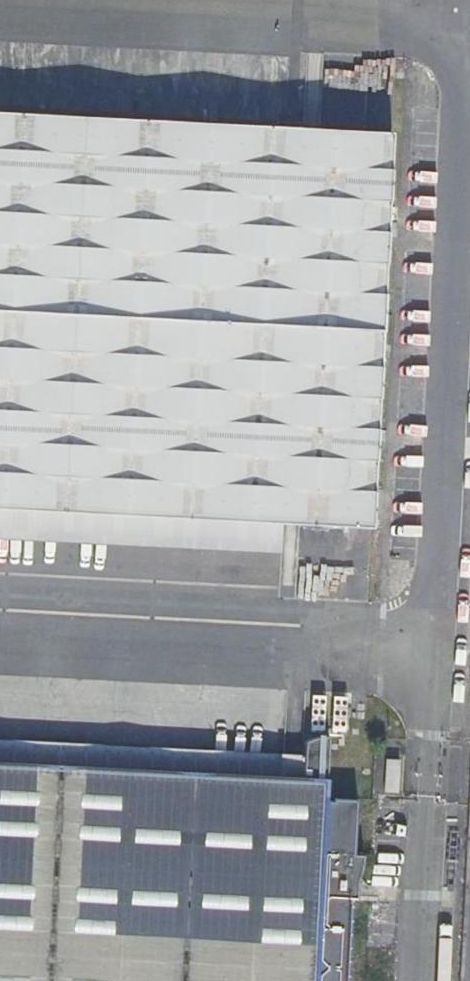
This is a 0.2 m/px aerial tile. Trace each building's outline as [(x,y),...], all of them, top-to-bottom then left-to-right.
[(0,124),(0,521),(389,543),(411,146),(0,124)] [(359,901),(366,893),(364,883),(366,878),(370,868),(372,856),(361,855),(362,803),(333,801),(337,737),(327,740),(321,743),(316,747),(310,750),(310,754),(0,738),(0,980),(355,980),(359,901)]
